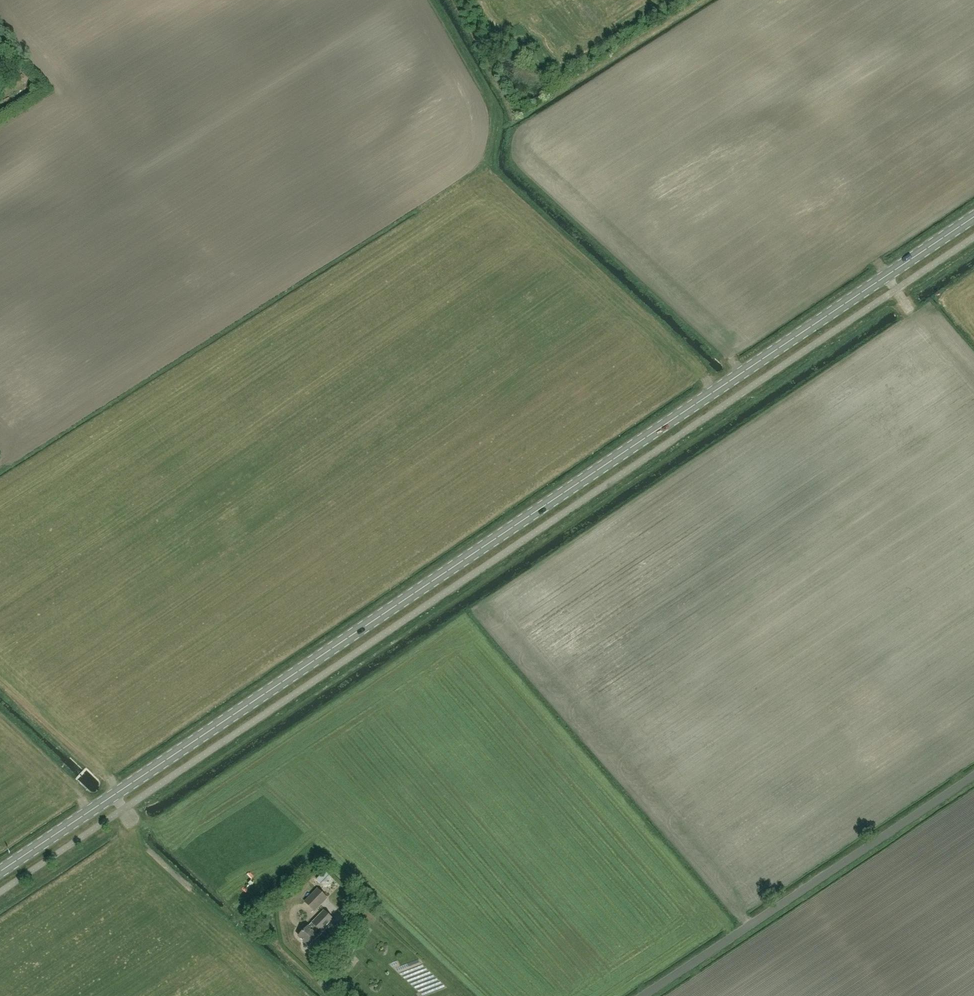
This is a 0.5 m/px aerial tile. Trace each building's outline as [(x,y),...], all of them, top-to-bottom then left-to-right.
[(318,890),(305,903),(315,912),(328,900),(318,890)] [(324,911),(299,937),(309,947),(318,938),(317,937),(322,933),(334,921),(324,911)]
